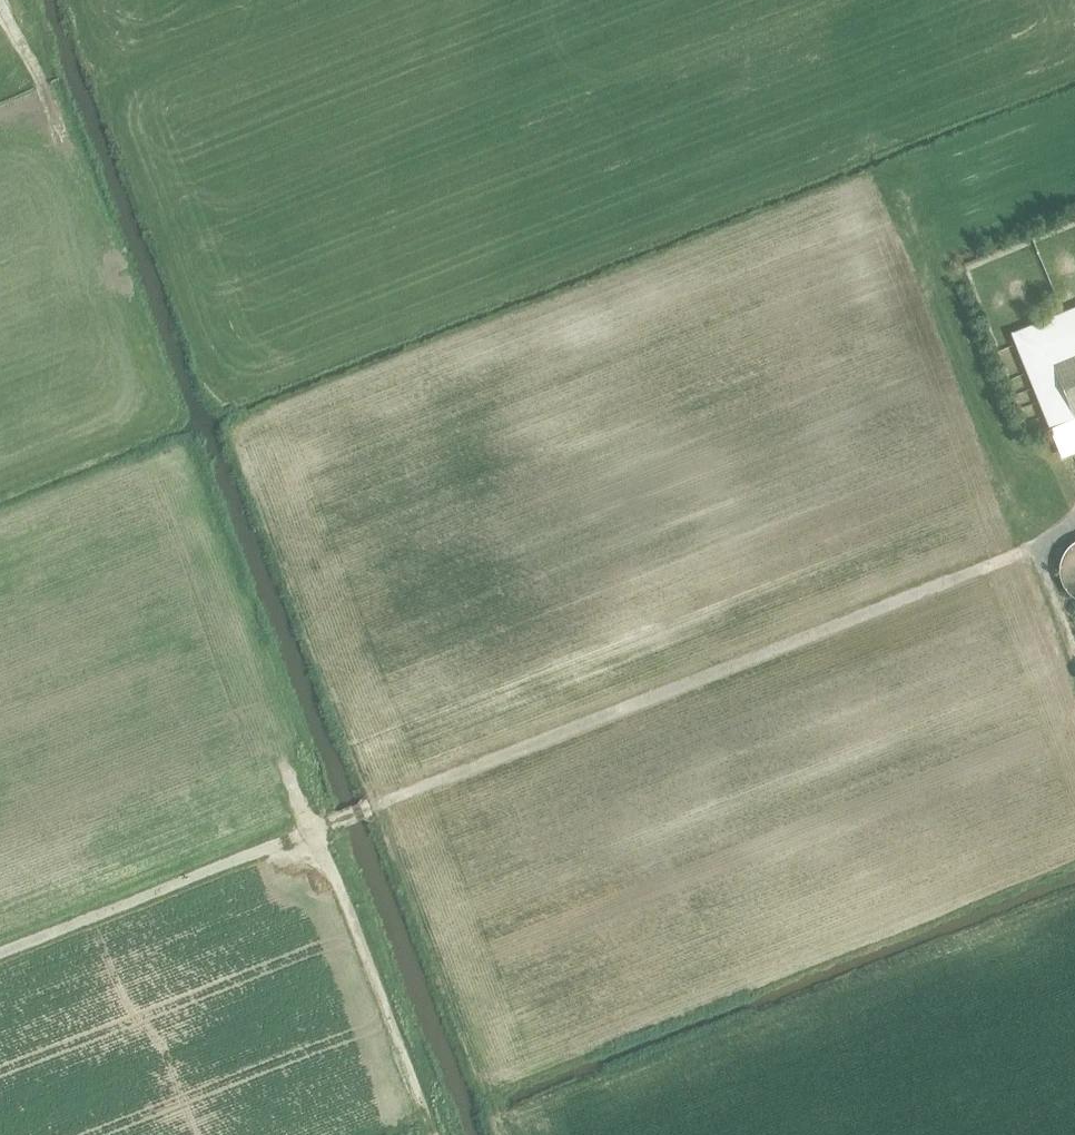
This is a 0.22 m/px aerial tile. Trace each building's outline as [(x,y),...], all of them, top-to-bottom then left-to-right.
[(1051,360),(1074,421),(1074,351),(1051,360)] [(1072,558),(1069,563),(1067,569),(1066,576),(1067,581),(1068,586),(1071,592),(1074,597),(1074,554),(1072,558)]
